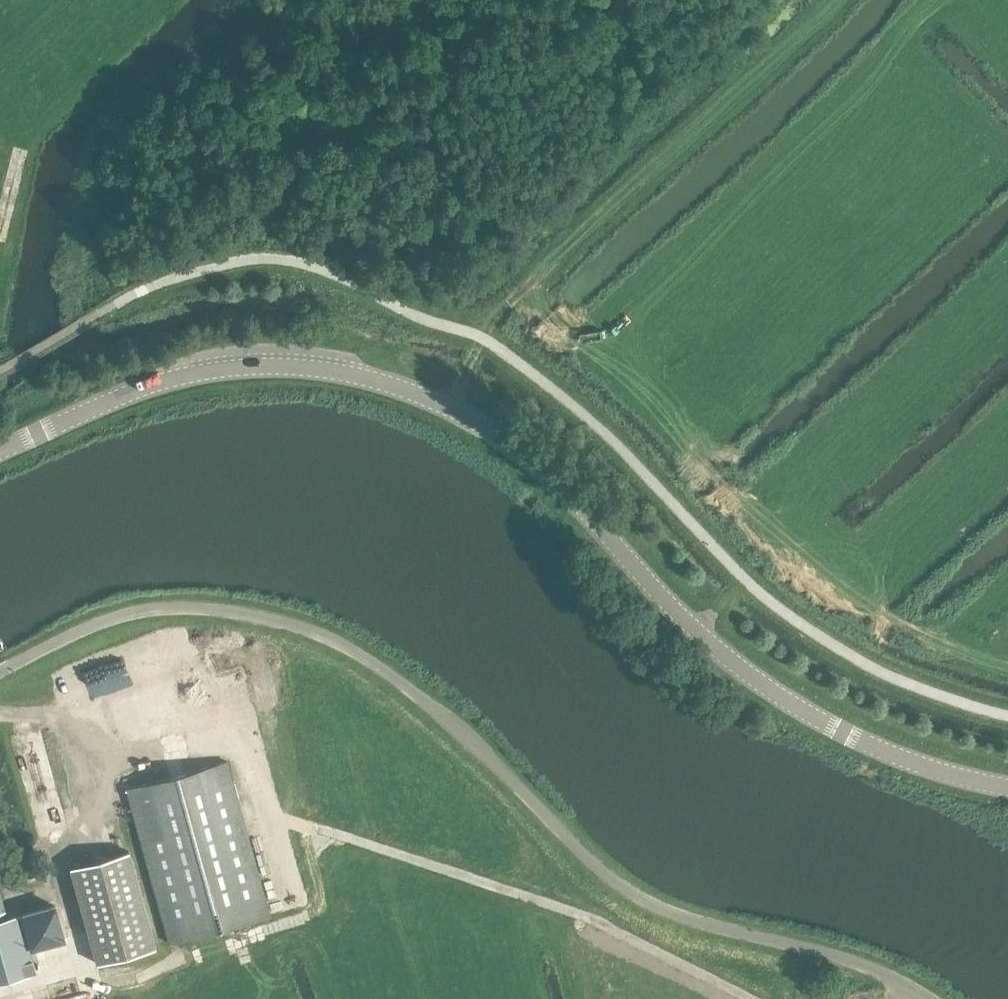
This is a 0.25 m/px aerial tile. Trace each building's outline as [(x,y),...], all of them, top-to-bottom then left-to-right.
[(175,711),(225,698),(217,667),(167,680),(175,711)] [(170,945),(271,918),(228,763),(128,790),(170,945)] [(71,868),(98,965),(156,949),(129,852),(71,868)] [(20,915),(0,920),(0,981),(35,972),(20,915)]
